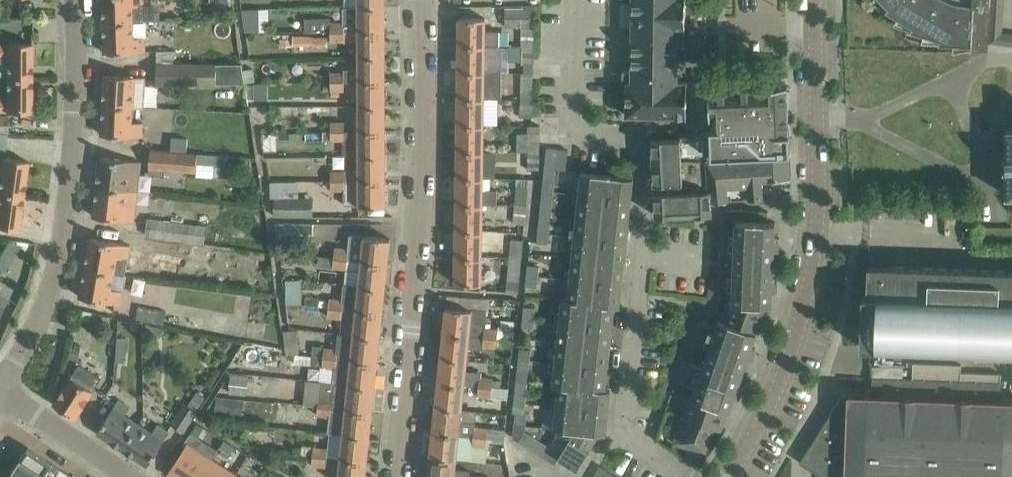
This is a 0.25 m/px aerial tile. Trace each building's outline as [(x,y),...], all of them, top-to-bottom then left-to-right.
[(103,22),(113,22),(133,21),(133,22),(144,21),(143,4),(143,0),(102,0),(103,22)] [(678,29),(685,29),(685,0),(633,0),(631,70),(622,70),(622,82),(626,82),(626,115),(684,116),(685,116),(686,116),(687,116),(687,114),(686,114),(687,84),(687,82),(685,82),(677,82),(678,29)] [(990,0),(972,0),(972,2),(959,0),(883,0),(888,5),(886,8),(912,24),(910,28),(940,38),(939,41),(970,43),(970,51),(988,51),(988,42),(990,0)] [(343,7),(343,21),(344,21),(344,31),(358,31),(385,31),(385,6),(377,6),(358,6),(358,7),(346,7),(343,7)] [(243,8),(244,30),(269,29),(268,7),(243,8)] [(531,7),(505,7),(505,26),(531,26),(531,7)] [(499,30),(485,30),(485,18),(459,17),(459,44),(498,44),(499,30)] [(306,18),(306,21),(306,31),(313,31),(330,31),(330,21),(330,18),(306,18)] [(113,22),(103,22),(104,52),(112,52),(124,51),(145,51),(145,38),(133,38),(133,22),(133,21),(113,22)] [(344,31),(344,21),(343,21),(330,21),(330,31),(344,31)] [(522,45),(533,45),(533,27),(522,27),(522,45)] [(293,45),(327,45),(327,36),(313,36),(313,31),(306,31),(296,31),(296,33),(283,33),(283,38),(280,38),(280,45),(293,45)] [(344,31),(330,31),(330,41),(358,41),(358,56),(377,56),(385,56),(385,31),(358,31),(344,31)] [(5,63),(5,77),(31,77),(31,43),(0,42),(0,63),(5,63)] [(498,60),(498,44),(459,44),(458,70),(484,71),(484,59),(498,60)] [(533,45),(522,45),(522,64),(533,64),(533,45)] [(149,64),(173,63),(173,49),(149,50),(149,64)] [(344,71),(331,71),(331,81),(344,81),(358,81),(377,81),(385,81),(385,56),(377,56),(358,56),(358,68),(344,68),(344,71)] [(245,84),(242,64),(216,64),(216,84),(245,84)] [(157,66),(156,83),(192,84),(192,67),(157,66)] [(501,98),(501,71),(484,71),(458,70),(458,97),(484,97),(484,98),(501,98)] [(533,71),(516,71),(516,80),(521,80),(521,98),(532,98),(533,71)] [(143,107),(145,76),(104,74),(102,105),(132,106),(143,107)] [(5,111),(31,111),(31,77),(5,77),(5,98),(0,98),(0,111),(5,111)] [(344,81),(331,81),(331,91),(344,91),(344,81)] [(377,81),(358,81),(358,106),(377,106),(385,106),(385,81),(377,81)] [(249,107),(276,106),(275,83),(245,84),(249,107)] [(709,94),(705,95),(706,114),(710,113),(710,132),(711,156),(750,155),(791,154),(790,148),(789,137),(790,137),(790,132),(789,132),(787,86),(788,86),(787,85),(757,86),(758,87),(710,89),(709,89),(709,94)] [(484,98),(484,97),(458,97),(457,124),(483,124),(484,98)] [(532,98),(521,98),(521,116),(532,117),(532,98)] [(132,106),(102,105),(101,134),(142,136),(142,122),(131,122),(132,106)] [(377,106),(358,106),(358,131),(377,131),(385,131),(385,106),(377,106)] [(8,133),(9,115),(0,114),(0,133),(8,133)] [(330,131),(345,130),(344,121),(330,120),(330,131)] [(483,150),(483,124),(457,124),(457,150),(483,150)] [(529,125),(528,133),(517,133),(517,151),(528,151),(539,151),(540,125),(529,125)] [(345,141),(345,130),(330,131),(330,141),(345,141)] [(358,131),(345,131),(345,141),(345,156),(358,156),(377,156),(385,156),(385,131),(377,131),(358,131)] [(719,200),(718,180),(711,180),(711,156),(710,132),(680,133),(680,137),(652,138),(656,215),(674,215),(674,214),(694,213),(694,214),(712,213),(711,200),(719,200)] [(1,170),(0,176),(0,191),(23,194),(27,160),(5,157),(8,133),(0,133),(0,170),(1,170)] [(171,138),(171,150),(186,152),(187,139),(171,138)] [(547,147),(546,157),(556,158),(557,148),(547,147)] [(151,148),(149,174),(164,175),(165,170),(196,172),(197,164),(226,166),(226,155),(198,154),(198,153),(186,152),(171,150),(151,148)] [(557,148),(556,158),(567,159),(568,149),(557,148)] [(483,177),(483,150),(457,150),(457,177),(483,177)] [(539,178),(539,170),(539,151),(528,151),(528,178),(539,178)] [(750,155),(711,156),(711,180),(718,180),(719,200),(763,197),(761,179),(792,177),(791,154),(750,155)] [(139,175),(140,161),(100,156),(96,187),(137,192),(139,175)] [(331,170),(331,181),(377,180),(385,180),(385,156),(377,156),(358,156),(359,169),(344,169),(344,170),(331,170)] [(545,167),(545,168),(555,169),(556,158),(546,157),(545,167)] [(555,169),(566,170),(567,159),(556,158),(555,169)] [(545,168),(543,178),(554,180),(555,169),(545,168)] [(579,193),(577,215),(628,220),(633,177),(581,171),(579,193)] [(482,189),(483,177),(457,177),(456,204),(482,205),(496,205),(496,190),(482,189)] [(514,205),(526,205),(528,178),(517,178),(514,205)] [(543,178),(542,189),(553,190),(554,180),(543,178)] [(295,180),(271,181),(271,195),(296,195),(295,180)] [(331,181),(331,190),(344,190),(344,204),(359,204),(359,205),(365,205),(385,205),(385,180),(377,180),(331,181)] [(137,192),(96,187),(93,215),(134,220),(137,192)] [(553,190),(542,189),(541,200),(552,201),(553,190)] [(18,228),(23,194),(0,191),(0,225),(18,228)] [(313,216),(313,197),(274,196),(274,215),(313,216)] [(541,200),(540,210),(550,211),(551,211),(552,201),(541,200)] [(482,218),(482,205),(456,204),(456,230),(482,231),(482,218)] [(526,205),(514,205),(513,223),(525,224),(526,205)] [(725,219),(736,220),(737,210),(725,209),(725,219)] [(747,220),(747,210),(737,210),(736,220),(747,220)] [(755,210),(747,210),(747,220),(757,220),(758,210),(755,210)] [(757,220),(767,221),(768,211),(758,210),(757,220)] [(572,257),(624,263),(628,220),(577,215),(574,236),(572,257)] [(287,221),(286,216),(276,217),(277,240),(314,239),(313,220),(287,221)] [(204,244),(207,225),(147,217),(145,235),(204,244)] [(775,221),(767,221),(757,220),(747,220),(736,220),(736,230),(724,229),(723,251),(734,252),(734,261),(754,262),(773,263),(775,221)] [(537,232),(548,233),(549,223),(538,222),(537,232)] [(481,244),(482,231),(456,230),(455,257),(481,257),(497,258),(497,245),(481,244)] [(548,233),(537,232),(536,242),(547,243),(548,233)] [(336,248),(335,257),(380,262),(388,263),(390,238),(349,234),(348,249),(336,248)] [(191,258),(192,244),(152,237),(150,252),(191,258)] [(127,259),(130,245),(90,238),(85,267),(113,272),(125,275),(127,259)] [(510,258),(522,258),(523,240),(511,239),(510,258)] [(319,256),(318,265),(333,267),(333,268),(360,271),(358,285),(378,287),(385,288),(388,263),(380,262),(335,257),(319,256)] [(481,257),(455,257),(455,283),(481,283),(481,257)] [(621,285),(624,263),(572,257),(567,300),(613,305),(619,306),(621,285)] [(522,258),(510,258),(506,292),(518,293),(522,258)] [(732,302),(765,304),(771,304),(773,263),(754,262),(734,261),(734,270),(723,270),(722,292),(733,292),(732,302)] [(527,274),(537,275),(538,266),(528,265),(527,274)] [(868,265),(867,294),(862,294),(860,346),(976,350),(975,359),(1011,360),(1011,270),(868,265)] [(113,272),(85,267),(79,296),(110,302),(120,303),(122,291),(110,289),(113,272)] [(537,275),(527,274),(525,286),(536,287),(537,275)] [(131,275),(127,292),(174,302),(177,285),(131,275)] [(302,302),(300,279),(286,280),(287,303),(302,302)] [(330,297),(329,307),(342,308),(342,309),(356,311),(356,310),(375,312),(382,313),(385,288),(378,287),(358,285),(343,283),(342,298),(330,297)] [(8,298),(0,293),(0,311),(8,298)] [(446,307),(443,332),(452,333),(485,336),(499,338),(514,339),(514,330),(486,326),(488,298),(464,296),(447,295),(446,307)] [(557,341),(609,347),(613,305),(567,300),(562,299),(559,321),(557,341)] [(761,317),(765,304),(732,302),(727,316),(726,320),(756,331),(758,327),(761,317)] [(139,306),(137,319),(163,324),(165,311),(139,306)] [(522,316),(533,318),(534,308),(523,306),(522,316)] [(329,307),(328,317),(341,319),(342,309),(342,308),(329,307)] [(356,311),(353,334),(372,337),(380,337),(382,313),(375,312),(356,310),(356,311)] [(210,314),(207,330),(225,333),(227,317),(210,314)] [(533,318),(522,316),(521,327),(532,328),(533,318)] [(722,363),(743,370),(756,331),(726,320),(719,318),(716,328),(696,321),(688,341),(709,348),(706,357),(722,363)] [(187,322),(186,329),(200,332),(201,324),(187,322)] [(443,332),(440,356),(449,357),(467,359),(468,347),(483,349),(484,346),(485,336),(452,333),(443,332)] [(338,333),(337,347),(336,358),(370,361),(377,362),(380,337),(372,337),(353,334),(338,333)] [(485,336),(484,346),(498,347),(499,338),(485,336)] [(552,385),(558,385),(558,384),(605,389),(609,347),(557,341),(552,385)] [(314,345),(313,355),(322,356),(336,358),(337,347),(314,345)] [(117,348),(116,362),(126,362),(127,350),(127,349),(117,348)] [(518,358),(529,359),(530,350),(519,349),(518,358)] [(313,355),(312,365),(322,366),(335,368),(336,358),(322,356),(313,355)] [(440,356),(438,381),(446,382),(464,384),(479,386),(500,388),(500,387),(501,380),(493,379),(493,377),(480,376),(481,372),(466,370),(467,359),(449,357),(440,356)] [(736,389),(743,370),(722,363),(706,357),(703,366),(682,359),(675,380),(695,387),(693,395),(730,408),(736,389)] [(335,368),(333,383),(348,384),(367,386),(374,387),(377,362),(370,361),(336,358),(335,368)] [(529,359),(518,358),(516,369),(528,371),(529,359)] [(75,417),(101,378),(79,364),(53,403),(75,417)] [(230,374),(230,391),(304,392),(304,375),(230,374)] [(1001,399),(1002,381),(872,376),(871,394),(847,393),(847,394),(843,393),(842,393),(799,461),(823,476),(1011,476),(1011,399),(1001,399)] [(305,378),(304,403),(318,404),(319,379),(305,378)] [(319,395),(318,406),(331,407),(345,409),(365,411),(372,412),(374,387),(367,386),(348,384),(333,383),(321,381),(319,395)] [(438,381),(435,406),(444,407),(462,409),(464,384),(446,382),(438,381)] [(516,382),(514,392),(525,393),(526,383),(516,382)] [(610,389),(605,389),(558,384),(558,385),(554,428),(555,428),(599,433),(605,433),(610,389)] [(478,395),(491,396),(507,398),(508,388),(500,387),(500,388),(479,386),(478,395)] [(693,395),(680,391),(676,402),(687,406),(684,415),(714,425),(721,428),(727,408),(729,409),(730,408),(693,395)] [(513,403),(524,404),(525,393),(514,392),(513,403)] [(226,398),(225,412),(242,414),(244,399),(226,398)] [(143,416),(118,399),(97,432),(122,448),(139,422),(143,416)] [(184,402),(171,423),(184,432),(197,411),(184,402)] [(515,412),(523,413),(524,404),(513,403),(512,412),(515,412)] [(317,414),(317,416),(330,417),(331,407),(318,406),(317,414)] [(435,406),(432,431),(441,432),(472,436),(487,437),(503,439),(504,430),(476,427),(477,423),(460,421),(462,409),(444,407),(435,406)] [(330,417),(328,432),(335,433),(343,434),(352,435),(362,436),(369,436),(372,412),(365,411),(345,409),(331,407),(330,417)] [(514,424),(525,425),(526,414),(523,413),(515,412),(514,424)] [(684,457),(691,462),(695,450),(704,453),(714,425),(684,415),(674,442),(687,447),(684,457)] [(157,425),(153,431),(139,422),(122,448),(147,465),(169,432),(157,425)] [(204,427),(197,423),(191,433),(197,437),(204,427)] [(524,433),(525,425),(514,424),(513,437),(520,441),(521,442),(526,434),(524,433)] [(555,428),(557,436),(568,443),(560,455),(558,458),(577,469),(599,433),(555,428)] [(432,431),(430,456),(439,457),(456,458),(470,460),(471,445),(472,436),(441,432),(432,431)] [(343,434),(340,458),(359,461),(367,461),(369,436),(362,436),(352,435),(343,434)] [(521,442),(529,447),(534,439),(526,434),(521,442)] [(472,436),(471,445),(486,446),(486,445),(487,437),(472,436)] [(538,452),(543,445),(534,439),(529,447),(538,452)] [(227,457),(234,446),(224,440),(217,451),(227,457)] [(169,473),(174,476),(200,476),(211,460),(187,445),(169,473)] [(313,456),(327,457),(328,447),(314,445),(313,456)] [(538,452),(546,457),(551,450),(543,445),(538,452)] [(48,476),(55,476),(61,469),(28,447),(12,472),(19,476),(44,476),(45,475),(48,476)] [(551,450),(546,457),(555,463),(558,458),(560,455),(551,450)] [(327,457),(313,456),(312,465),(326,467),(327,457)] [(428,476),(487,476),(482,476),(470,475),(470,471),(455,469),(456,458),(439,457),(430,456),(428,476)] [(359,461),(340,458),(338,476),(365,476),(367,461),(359,461)] [(234,475),(211,460),(200,476),(233,476),(234,475)] [(600,465),(596,472),(603,476),(608,476),(611,472),(600,465)]
